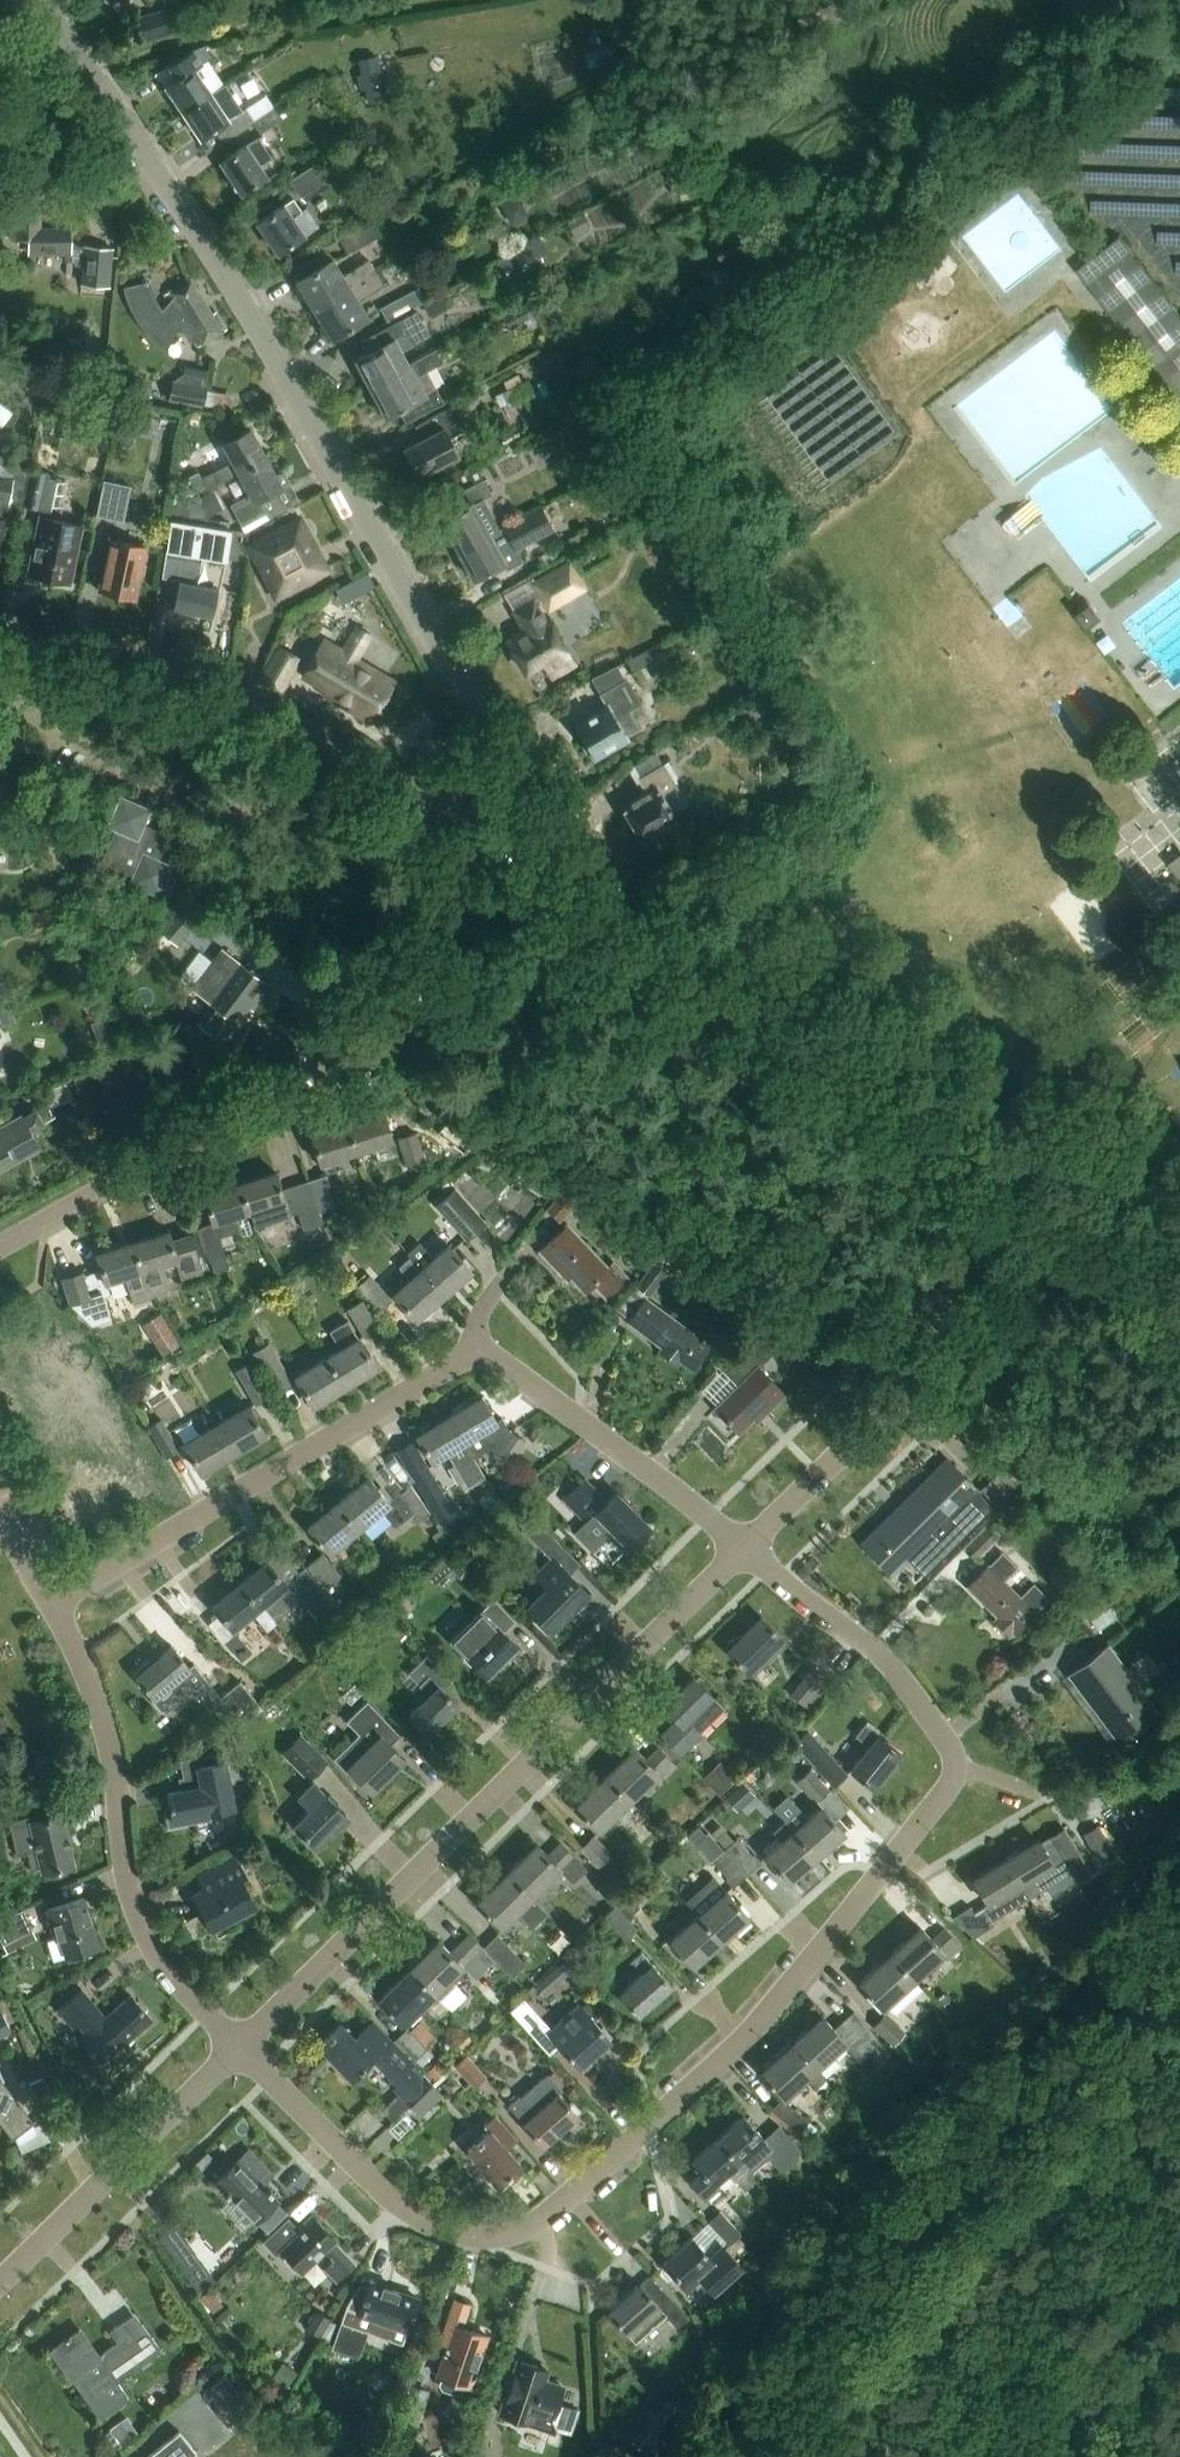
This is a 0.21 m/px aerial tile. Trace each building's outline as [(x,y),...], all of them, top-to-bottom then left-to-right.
[(171,8),(134,20),(142,44),(179,33),(171,8)] [(591,67),(614,58),(609,45),(586,53),(591,67)] [(166,87),(183,113),(223,86),(207,60),(211,58),(203,47),(192,52),(173,64),(181,77),(166,87)] [(362,75),(357,76),(360,90),(365,89),(368,102),(387,97),(384,85),(390,83),(386,69),(381,70),(378,56),(359,61),(362,75)] [(619,62),(605,66),(609,81),(624,77),(619,62)] [(601,69),(591,73),(595,84),(605,80),(601,69)] [(223,86),(183,113),(201,139),(216,129),(224,141),(253,122),(254,121),(274,109),(266,96),(245,110),(242,111),(232,96),(225,85),(223,86)] [(276,111),(274,109),(254,121),(261,131),(286,115),(281,107),(276,111)] [(259,166),(270,158),(257,139),(245,147),(245,146),(221,163),(242,194),(266,178),(259,166)] [(520,169),(538,158),(532,150),(523,156),(518,148),(510,153),(520,169)] [(299,196),(323,180),(313,164),(288,180),(299,196)] [(71,229),(39,229),(40,204),(48,204),(48,185),(41,185),(41,177),(7,176),(6,210),(13,211),(13,216),(11,216),(10,239),(38,240),(38,252),(65,252),(64,261),(83,263),(81,285),(109,288),(113,249),(77,247),(71,242),(71,229)] [(516,194),(499,204),(510,224),(527,215),(516,194)] [(277,253),(303,236),(318,226),(306,208),(301,212),(293,199),(283,206),(282,205),(257,222),(277,253)] [(574,235),(589,227),(583,215),(568,223),(574,235)] [(340,239),(348,254),(380,236),(372,221),(340,239)] [(505,258),(518,279),(548,261),(543,253),(548,250),(540,237),(505,258)] [(1120,237),(1077,270),(1179,405),(1179,315),(1120,237)] [(296,282),(314,311),(377,272),(369,260),(343,276),(332,259),(296,282)] [(377,272),(314,311),(332,340),(368,318),(358,301),(385,284),(377,272)] [(533,297),(537,305),(570,287),(565,278),(533,297)] [(161,311),(154,302),(153,299),(148,286),(127,291),(129,297),(131,303),(133,309),(137,315),(140,321),(144,327),(148,332),(153,337),(158,342),(162,346),(181,322),(197,347),(226,330),(216,313),(212,315),(191,280),(164,295),(176,313),(170,317),(161,311)] [(388,321),(420,303),(413,290),(380,308),(388,321)] [(442,292),(423,303),(429,314),(433,315),(447,307),(448,302),(442,292)] [(502,315),(509,329),(525,321),(518,307),(502,315)] [(409,364),(401,349),(425,337),(413,314),(378,333),(384,345),(355,361),(370,390),(400,373),(398,370),(409,364)] [(822,485),(899,438),(843,345),(765,393),(777,413),(799,450),(808,444),(817,458),(808,463),(822,485)] [(69,346),(66,365),(78,366),(80,347),(69,346)] [(435,350),(416,361),(409,364),(398,370),(400,373),(370,390),(385,418),(401,410),(406,420),(439,403),(422,371),(441,361),(435,350)] [(509,407),(534,394),(526,379),(522,381),(519,374),(503,382),(507,389),(501,392),(509,407)] [(130,396),(146,398),(149,380),(133,377),(130,396)] [(173,379),(169,400),(203,407),(207,386),(173,379)] [(124,403),(121,418),(140,422),(143,407),(124,403)] [(449,438),(466,429),(454,405),(425,420),(432,434),(403,450),(418,477),(458,455),(449,438)] [(208,491),(221,484),(240,473),(266,459),(250,430),(224,445),(235,466),(229,469),(227,466),(202,480),(206,487),(208,491)] [(501,441),(494,446),(499,454),(506,449),(501,441)] [(266,459),(240,473),(252,496),(233,506),(243,525),(265,513),(258,501),(282,488),(266,459)] [(75,549),(80,525),(60,521),(63,507),(60,507),(65,482),(48,479),(49,473),(39,471),(30,469),(23,505),(44,510),(40,531),(36,530),(33,547),(36,547),(30,575),(68,583),(72,565),(75,566),(79,549),(75,549)] [(192,494),(206,487),(202,480),(198,472),(184,479),(192,494)] [(7,519),(6,519),(14,479),(0,476),(0,551),(7,519)] [(104,480),(97,515),(123,520),(131,486),(104,480)] [(458,552),(499,530),(483,499),(491,495),(483,480),(454,495),(461,508),(440,519),(458,552)] [(214,490),(194,500),(204,518),(223,508),(214,490)] [(171,520),(188,523),(190,512),(189,499),(173,507),(171,520)] [(515,550),(553,530),(541,508),(499,530),(458,552),(473,580),(504,563),(506,567),(520,560),(515,550)] [(226,560),(231,531),(171,521),(161,577),(180,581),(174,608),(211,616),(217,589),(197,585),(201,568),(185,565),(188,553),(226,560)] [(250,547),(263,571),(276,596),(325,570),(299,521),(250,547)] [(151,530),(148,545),(163,548),(166,533),(151,530)] [(242,533),(231,531),(226,560),(237,561),(242,533)] [(584,532),(561,544),(567,556),(590,543),(584,532)] [(135,599),(146,546),(110,538),(99,591),(135,599)] [(545,597),(519,612),(516,614),(527,634),(509,645),(525,674),(544,664),(552,679),(574,667),(565,651),(549,622),(546,623),(540,613),(584,588),(569,561),(535,580),(545,597)] [(371,723),(395,682),(357,659),(371,635),(357,627),(343,651),(324,640),(302,676),(336,696),(333,700),(371,723)] [(284,689),(302,658),(276,644),(258,675),(284,689)] [(735,647),(721,656),(730,669),(743,661),(735,647)] [(655,654),(655,663),(670,663),(670,654),(655,654)] [(576,726),(584,739),(582,740),(581,745),(585,753),(589,753),(592,751),(595,757),(628,737),(641,729),(631,711),(642,705),(628,680),(602,696),(609,707),(576,726)] [(1082,703),(1093,725),(1115,714),(1104,692),(1082,703)] [(671,813),(686,805),(663,765),(641,778),(648,790),(622,805),(642,843),(677,823),(671,813)] [(160,896),(174,865),(158,858),(169,834),(145,824),(152,808),(121,794),(107,825),(114,829),(100,860),(132,874),(128,882),(160,896)] [(1168,863),(1179,878),(1179,854),(1168,863)] [(64,893),(76,901),(96,873),(83,865),(64,893)] [(178,904),(158,926),(179,944),(198,922),(206,914),(185,895),(178,904)] [(25,911),(29,931),(42,928),(37,908),(25,911)] [(222,949),(192,990),(211,1004),(197,1023),(227,1045),(244,1023),(241,1021),(250,1008),(253,1011),(271,985),(222,949)] [(135,950),(120,963),(130,975),(145,962),(135,950)] [(116,1013),(91,1023),(100,1045),(125,1035),(116,1013)] [(36,1110),(23,1117),(22,1115),(0,1127),(0,1166),(38,1145),(30,1130),(55,1117),(51,1106),(72,1098),(66,1083),(37,1093),(41,1107),(36,1110)] [(347,1123),(356,1151),(371,1146),(373,1150),(393,1144),(383,1112),(347,1123)] [(454,1112),(440,1129),(453,1139),(468,1151),(481,1134),(454,1112)] [(341,1156),(356,1151),(347,1123),(311,1135),(321,1167),(342,1160),(341,1156)] [(417,1132),(398,1138),(407,1168),(426,1162),(417,1132)] [(518,1165),(525,1154),(504,1140),(497,1150),(518,1165)] [(553,1183),(525,1166),(517,1180),(545,1196),(553,1183)] [(276,1172),(240,1184),(249,1212),(248,1212),(253,1227),(290,1215),(289,1213),(298,1210),(304,1228),(321,1223),(318,1213),(308,1182),(281,1190),(276,1172)] [(326,1176),(308,1182),(318,1213),(334,1208),(327,1186),(329,1186),(326,1176)] [(254,1231),(253,1227),(248,1212),(249,1212),(240,1184),(204,1195),(213,1223),(197,1229),(205,1253),(217,1273),(230,1268),(220,1236),(238,1231),(239,1236),(254,1231)] [(580,1198),(567,1186),(546,1209),(560,1221),(580,1198)] [(435,1205),(467,1240),(487,1222),(454,1187),(435,1205)] [(585,1292),(592,1285),(605,1299),(629,1277),(614,1261),(607,1267),(567,1225),(540,1252),(560,1273),(563,1269),(585,1292)] [(169,1232),(133,1243),(141,1271),(142,1276),(143,1276),(149,1296),(170,1289),(164,1269),(163,1264),(176,1260),(182,1278),(202,1272),(190,1235),(172,1241),(169,1232)] [(110,1295),(108,1286),(126,1280),(134,1305),(150,1300),(149,1296),(143,1276),(142,1276),(141,1271),(133,1243),(97,1254),(102,1270),(84,1275),(83,1272),(62,1279),(70,1305),(92,1326),(111,1320),(104,1297),(110,1295)] [(407,1254),(410,1257),(411,1257),(445,1295),(472,1271),(449,1245),(434,1258),(419,1243),(407,1254)] [(411,1257),(410,1257),(400,1267),(410,1279),(394,1294),(417,1320),(445,1295),(411,1257)] [(654,1263),(636,1285),(649,1295),(666,1273),(654,1263)] [(357,1286),(380,1311),(392,1299),(370,1274),(357,1286)] [(693,1367),(710,1344),(646,1297),(629,1320),(664,1346),(661,1350),(678,1362),(680,1358),(693,1367)] [(347,1308),(364,1337),(379,1328),(362,1299),(347,1308)] [(160,1314),(143,1324),(162,1355),(179,1344),(160,1314)] [(327,1357),(345,1387),(376,1368),(358,1338),(347,1321),(330,1331),(340,1349),(327,1357)] [(785,1394),(759,1368),(782,1345),(754,1324),(734,1345),(719,1366),(738,1386),(715,1408),(738,1433),(758,1413),(762,1416),(785,1394)] [(270,1342),(252,1352),(276,1393),(293,1382),(270,1342)] [(826,1352),(811,1357),(816,1371),(830,1367),(826,1352)] [(314,1406),(345,1387),(327,1357),(296,1376),(314,1406)] [(249,1362),(235,1370),(255,1404),(269,1396),(249,1362)] [(482,1397),(449,1416),(474,1457),(490,1448),(494,1455),(494,1456),(508,1466),(525,1441),(511,1431),(510,1432),(502,1419),(496,1422),(482,1397)] [(216,1425),(233,1454),(266,1434),(249,1406),(216,1425)] [(433,1464),(452,1453),(465,1474),(479,1466),(474,1457),(449,1416),(431,1427),(428,1424),(420,1429),(420,1433),(416,1435),(433,1464)] [(162,1418),(148,1426),(166,1458),(180,1449),(162,1418)] [(201,1473),(233,1454),(216,1425),(184,1445),(201,1473)] [(535,1457),(525,1465),(533,1474),(542,1466),(535,1457)] [(456,1514),(425,1460),(408,1470),(440,1524),(456,1514)] [(894,1520),(880,1534),(904,1558),(927,1535),(945,1554),(964,1535),(992,1507),(950,1464),(936,1478),(934,1475),(891,1517),(894,1520)] [(358,1530),(382,1511),(394,1528),(409,1516),(415,1524),(429,1514),(409,1487),(395,1496),(396,1497),(390,1501),(379,1487),(376,1489),(366,1478),(336,1503),(358,1530)] [(585,1523),(596,1513),(611,1528),(606,1533),(625,1552),(639,1539),(642,1541),(652,1532),(649,1529),(651,1527),(615,1492),(607,1501),(584,1478),(562,1500),(585,1523)] [(329,1554),(358,1530),(336,1503),(307,1527),(329,1554)] [(538,1520),(524,1534),(549,1559),(552,1556),(563,1546),(538,1520)] [(985,1528),(964,1547),(975,1559),(996,1540),(985,1528)] [(342,1575),(322,1552),(307,1566),(326,1589),(342,1575)] [(451,1553),(442,1561),(459,1579),(467,1571),(451,1553)] [(547,1587),(527,1606),(539,1619),(535,1622),(546,1634),(550,1630),(551,1631),(572,1609),(589,1594),(585,1590),(568,1573),(552,1556),(549,1559),(534,1574),(547,1587)] [(267,1561),(240,1584),(260,1608),(262,1605),(276,1621),(292,1608),(294,1609),(304,1601),(321,1621),(337,1607),(304,1569),(299,1574),(286,1584),(267,1561)] [(1014,1634),(1035,1613),(987,1564),(965,1585),(997,1617),(993,1621),(1008,1636),(1012,1632),(1014,1634)] [(253,1613),(259,1621),(259,1625),(263,1630),(266,1629),(268,1631),(277,1623),(276,1621),(262,1605),(260,1608),(240,1584),(213,1606),(233,1630),(253,1613)] [(464,1656),(466,1655),(486,1676),(490,1673),(494,1677),(509,1662),(505,1658),(517,1646),(504,1632),(515,1621),(494,1599),(472,1621),(470,1619),(449,1640),(464,1656)] [(769,1649),(782,1637),(761,1616),(727,1649),(752,1675),(774,1654),(769,1649)] [(225,1642),(241,1661),(252,1652),(236,1633),(225,1642)] [(1108,1643),(1068,1673),(1120,1742),(1159,1713),(1142,1689),(1147,1685),(1132,1664),(1126,1668),(1108,1643)] [(148,1659),(132,1672),(156,1701),(155,1702),(152,1698),(151,1699),(162,1713),(193,1687),(195,1689),(201,1684),(207,1680),(193,1664),(189,1667),(172,1646),(152,1663),(148,1659)] [(452,1681),(439,1667),(427,1655),(408,1674),(429,1695),(409,1715),(427,1733),(457,1704),(443,1690),(452,1681)] [(338,1658),(330,1665),(338,1673),(345,1666),(338,1658)] [(835,1684),(813,1666),(790,1694),(812,1712),(835,1684)] [(724,1708),(717,1701),(712,1696),(712,1695),(693,1676),(664,1706),(677,1719),(661,1736),(681,1756),(702,1734),(700,1732),(724,1708)] [(240,1681),(221,1697),(239,1719),(259,1703),(240,1681)] [(349,1745),(334,1760),(351,1777),(355,1773),(372,1790),(402,1759),(389,1746),(400,1735),(367,1702),(348,1722),(360,1734),(349,1745)] [(873,1788),(900,1754),(881,1738),(865,1725),(857,1736),(870,1747),(851,1771),(873,1788)] [(793,1742),(826,1777),(840,1764),(807,1729),(793,1742)] [(281,1753),(309,1780),(329,1761),(301,1733),(281,1753)] [(630,1801),(658,1773),(664,1779),(676,1766),(658,1748),(646,1760),(634,1748),(606,1776),(630,1801)] [(170,1803),(163,1804),(165,1810),(164,1810),(167,1828),(187,1824),(211,1819),(210,1812),(235,1807),(224,1750),(187,1758),(191,1777),(181,1779),(183,1790),(168,1793),(170,1803)] [(720,1761),(703,1778),(716,1792),(734,1775),(720,1761)] [(797,1781),(813,1800),(828,1787),(812,1768),(797,1781)] [(597,1833),(630,1801),(606,1776),(575,1805),(586,1816),(583,1819),(597,1833)] [(743,1782),(738,1786),(750,1799),(755,1795),(743,1782)] [(314,1846),(346,1815),(318,1786),(306,1798),(314,1806),(294,1825),(314,1846)] [(822,1807),(794,1831),(817,1857),(845,1833),(822,1807)] [(62,1813),(30,1821),(29,1815),(9,1823),(17,1855),(28,1852),(32,1870),(41,1867),(42,1872),(55,1869),(56,1874),(70,1870),(69,1866),(75,1864),(62,1813)] [(1129,1841),(1120,1826),(1113,1813),(1095,1824),(1096,1827),(1083,1834),(1097,1859),(1129,1841)] [(775,1832),(783,1841),(766,1856),(789,1882),(817,1857),(794,1831),(786,1822),(775,1832)] [(725,1849),(747,1874),(761,1862),(753,1854),(752,1855),(737,1837),(733,1841),(719,1825),(711,1832),(726,1848),(725,1849)] [(698,1826),(687,1835),(695,1844),(706,1834),(698,1826)] [(1037,1839),(1005,1858),(1021,1884),(1020,1884),(1028,1898),(1047,1886),(1039,1873),(1061,1859),(1073,1879),(1088,1870),(1070,1841),(1063,1829),(1047,1839),(1049,1843),(1042,1847),(1037,1839)] [(579,1848),(598,1867),(612,1853),(593,1834),(579,1848)] [(533,1896),(560,1870),(573,1883),(587,1869),(562,1843),(549,1855),(538,1843),(509,1871),(533,1896)] [(747,1874),(725,1849),(712,1861),(734,1886),(747,1874)] [(212,1928),(214,1927),(218,1936),(238,1925),(233,1917),(256,1905),(238,1872),(243,1870),(236,1856),(205,1872),(211,1884),(194,1893),(212,1928)] [(1005,1858),(973,1878),(988,1904),(974,1913),(970,1906),(952,1917),(973,1936),(993,1924),(991,1921),(1028,1898),(1020,1884),(1021,1884),(1005,1858)] [(500,1929),(519,1911),(533,1926),(548,1911),(533,1896),(509,1871),(479,1901),(489,1911),(486,1914),(500,1929)] [(686,1901),(698,1915),(721,1941),(749,1917),(726,1891),(725,1891),(713,1877),(686,1901)] [(607,1878),(597,1889),(612,1903),(622,1893),(607,1878)] [(615,1905),(627,1918),(640,1907),(627,1894),(615,1905)] [(67,1956),(67,1957),(99,1946),(83,1897),(47,1909),(56,1938),(47,1941),(53,1961),(67,1956)] [(603,1916),(625,1940),(637,1929),(627,1919),(627,1918),(615,1905),(603,1916)] [(8,1951),(20,1946),(17,1937),(33,1930),(22,1906),(0,1916),(0,1933),(8,1951)] [(694,1966),(721,1941),(698,1915),(671,1940),(694,1966)] [(891,1954),(914,1980),(943,1953),(948,1959),(962,1947),(944,1928),(932,1939),(920,1927),(891,1954)] [(451,1978),(463,1966),(475,1978),(494,1960),(486,1951),(486,1950),(470,1934),(451,1953),(439,1941),(410,1969),(435,1994),(434,1994),(447,2007),(463,1991),(451,1978)] [(526,1962),(498,1934),(486,1946),(514,1974),(526,1962)] [(638,2015),(671,1986),(641,1952),(631,1961),(642,1974),(619,1994),(638,2015)] [(914,1980),(891,1954),(859,1982),(869,1993),(866,1996),(880,2011),(885,2006),(896,2012),(921,1989),(914,1980)] [(561,1963),(535,1987),(544,1997),(570,1973),(561,1963)] [(402,2026),(434,1994),(435,1994),(410,1969),(380,1998),(391,2009),(388,2012),(402,2026)] [(72,2029),(79,2025),(86,2033),(82,2037),(85,2041),(83,2042),(92,2052),(93,2050),(102,2061),(152,2019),(131,1995),(105,2017),(81,1988),(56,2010),(72,2029)] [(524,1997),(510,2009),(531,2033),(545,2021),(524,1997)] [(589,1999),(580,2007),(579,2006),(548,2032),(579,2067),(610,2040),(592,2019),(601,2012),(589,1999)] [(11,2030),(0,2009),(0,2036),(11,2030)] [(816,2068),(843,2044),(858,2060),(868,2050),(878,2061),(889,2051),(852,2011),(833,2029),(821,2016),(791,2043),(815,2069),(816,2068)] [(886,2013),(873,2027),(893,2046),(906,2032),(886,2013)] [(397,2039),(415,2059),(432,2043),(436,2039),(420,2021),(411,2030),(409,2027),(397,2039)] [(352,2079),(371,2060),(400,2092),(381,2111),(393,2123),(412,2104),(432,2084),(372,2022),(355,2039),(341,2025),(320,2046),(352,2079)] [(784,2098),(806,2078),(815,2088),(826,2079),(816,2068),(815,2069),(791,2043),(760,2071),(771,2082),(768,2085),(781,2100),(771,2109),(776,2114),(799,2133),(809,2120),(788,2103),(784,2098)] [(977,2050),(945,2085),(960,2098),(963,2101),(994,2066),(991,2063),(977,2050)] [(486,2076),(466,2054),(454,2065),(473,2088),(486,2076)] [(435,2079),(444,2071),(436,2063),(427,2071),(435,2079)] [(13,2137),(34,2122),(1,2079),(4,2078),(0,2070),(0,2120),(13,2137)] [(509,2105),(524,2123),(544,2146),(579,2115),(560,2094),(563,2090),(549,2074),(522,2097),(520,2095),(509,2105)] [(453,2075),(445,2084),(454,2092),(462,2084),(453,2075)] [(42,2078),(29,2085),(44,2115),(57,2109),(42,2078)] [(432,2084),(412,2104),(423,2115),(443,2095),(432,2084)] [(489,2131),(468,2150),(498,2185),(521,2165),(506,2148),(516,2139),(495,2115),(484,2125),(489,2131)] [(718,2137),(750,2174),(769,2158),(779,2170),(802,2151),(780,2125),(765,2138),(744,2115),(718,2137)] [(51,2135),(43,2121),(15,2138),(24,2152),(51,2135)] [(693,2159),(701,2168),(688,2179),(704,2199),(717,2188),(713,2183),(732,2167),(739,2175),(735,2179),(745,2190),(756,2180),(750,2174),(718,2137),(693,2159)] [(287,2212),(277,2201),(279,2200),(264,2185),(274,2175),(249,2148),(216,2182),(255,2222),(257,2221),(267,2231),(287,2212)] [(709,2221),(730,2244),(741,2233),(720,2210),(709,2221)] [(314,2218),(300,2231),(288,2218),(263,2241),(276,2255),(282,2249),(286,2254),(283,2258),(293,2269),(297,2266),(302,2271),(324,2251),(334,2261),(325,2269),(336,2281),(355,2263),(334,2241),(335,2240),(314,2218)] [(174,2225),(159,2237),(199,2291),(214,2280),(174,2225)] [(686,2288),(700,2276),(713,2290),(721,2284),(741,2265),(723,2245),(710,2256),(693,2237),(664,2263),(686,2288)] [(636,2341),(666,2314),(678,2327),(688,2318),(651,2276),(641,2284),(640,2283),(609,2311),(636,2341)] [(348,2303),(332,2347),(347,2352),(356,2327),(368,2331),(401,2343),(406,2329),(407,2330),(418,2299),(370,2282),(368,2288),(359,2285),(348,2303)] [(212,2288),(201,2296),(212,2312),(223,2304),(212,2288)] [(772,2299),(764,2308),(773,2317),(781,2308),(772,2299)] [(477,2369),(488,2336),(462,2327),(469,2305),(455,2300),(441,2345),(447,2347),(438,2376),(466,2385),(472,2367),(477,2369)] [(329,2317),(317,2311),(307,2328),(320,2335),(329,2317)] [(118,2382),(109,2370),(141,2347),(122,2321),(110,2331),(118,2342),(99,2356),(80,2330),(51,2350),(72,2379),(76,2375),(105,2415),(129,2397),(118,2382)] [(711,2337),(703,2345),(714,2356),(722,2348),(711,2337)] [(556,2429),(566,2432),(574,2408),(558,2402),(563,2387),(543,2380),(546,2369),(520,2360),(506,2402),(502,2414),(555,2431),(556,2429)] [(203,2393),(228,2427),(247,2412),(222,2379),(203,2393)] [(417,2423),(427,2392),(407,2385),(397,2417),(417,2423)] [(305,2404),(291,2394),(282,2407),(297,2416),(305,2404)] [(138,2435),(126,2418),(109,2431),(122,2447),(138,2435)] [(673,2432),(659,2419),(637,2443),(651,2456),(673,2432)] [(197,2452),(181,2433),(152,2456),(191,2456),(197,2452)]
